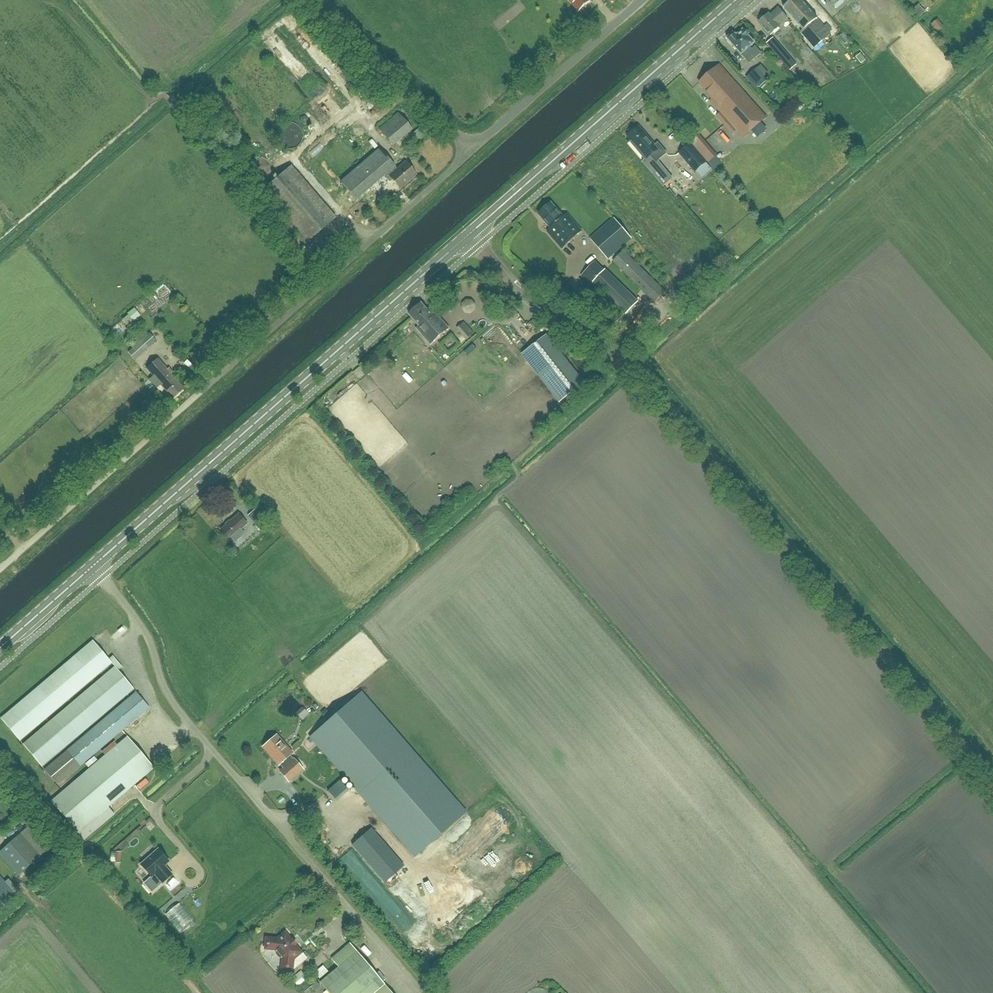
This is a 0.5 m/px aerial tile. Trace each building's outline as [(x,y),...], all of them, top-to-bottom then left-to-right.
[(579,11),(591,0),(570,0),(579,11)] [(830,34),(817,19),(817,18),(801,0),(792,0),(783,8),(802,30),(800,32),(814,48),(830,34)] [(833,1),(842,11),(854,0),(834,0),(833,1)] [(778,25),(787,18),(779,8),(770,16),(768,14),(758,22),(764,28),(763,29),(768,36),(779,27),(778,25)] [(939,31),(945,28),(940,20),(935,24),(939,31)] [(744,31),(743,30),(737,36),(733,32),(727,37),(728,39),(741,54),(742,54),(749,63),(761,52),(756,46),(753,49),(750,47),(755,43),(749,36),(749,34),(750,34),(746,30),(744,31)] [(294,54),(286,46),(285,47),(275,36),(267,43),(284,62),(294,54)] [(772,37),(766,43),(774,52),(780,59),(791,71),(797,66),(780,46),(772,37)] [(302,83),(312,72),(304,65),(294,76),(302,83)] [(743,137),(766,117),(719,65),(700,82),(707,91),(706,92),(712,99),(711,100),(726,118),(722,121),(725,124),(724,125),(732,133),(736,129),(743,137)] [(757,68),(747,77),(757,89),(768,80),(757,68)] [(331,118),(337,114),(319,88),(313,93),(331,118)] [(221,95),(228,104),(233,100),(226,91),(221,95)] [(392,146),(411,129),(398,113),(379,129),(392,146)] [(658,149),(655,146),(638,126),(636,128),(635,127),(633,127),(632,128),(630,129),(629,131),(629,133),(630,134),(627,136),(632,141),(631,143),(646,160),(651,156),(656,162),(657,161),(667,153),(661,146),(658,149)] [(761,134),(765,140),(774,133),(770,127),(761,134)] [(710,160),(718,151),(699,133),(691,141),(710,160)] [(679,153),(695,172),(706,163),(690,144),(679,153)] [(386,179),(389,177),(399,189),(416,175),(405,162),(397,169),(379,148),(340,182),(356,200),(384,176),(386,179)] [(646,160),(643,162),(654,174),(662,167),(657,161),(656,162),(651,156),(646,160)] [(335,218),(291,166),(263,190),(293,225),(290,227),(305,244),(335,218)] [(545,206),(545,208),(539,214),(551,228),(547,231),(562,248),(581,231),(567,214),(563,217),(551,203),(549,205),(548,204),(545,206)] [(344,214),(340,217),(348,227),(352,224),(344,214)] [(610,259),(633,239),(614,218),(592,238),(610,259)] [(654,302),(665,292),(623,251),(613,262),(654,302)] [(593,282),(626,314),(638,302),(606,270),(593,282)] [(430,344),(448,328),(430,308),(428,310),(422,303),(409,314),(420,326),(417,328),(430,344)] [(178,314),(182,309),(176,305),(172,310),(178,314)] [(133,322),(140,316),(134,309),(127,315),(133,322)] [(661,319),(652,324),(655,329),(663,323),(661,319)] [(134,361),(156,341),(149,333),(127,353),(134,361)] [(546,335),(522,354),(560,402),(584,383),(546,335)] [(172,399),(184,388),(157,358),(146,369),(172,399)] [(452,368),(444,370),(445,377),(454,375),(452,368)] [(260,530),(267,525),(254,510),(248,515),(260,530)] [(241,529),(246,524),(238,515),(220,531),(228,540),(235,534),(238,537),(244,532),(241,529)] [(134,689),(118,670),(122,667),(112,656),(108,660),(92,641),(0,719),(0,720),(19,742),(111,663),(114,667),(22,745),(41,768),(134,689)] [(57,785),(149,708),(135,692),(44,770),(57,785)] [(362,693),(310,738),(414,858),(466,813),(362,693)] [(288,781),(302,769),(293,759),(292,760),(289,756),(291,753),(277,736),(263,747),(278,765),(281,763),(285,767),(280,771),(288,781)] [(108,807),(153,769),(126,737),(50,802),(77,834),(87,826),(108,807)] [(87,826),(77,834),(83,841),(114,814),(108,807),(87,826)] [(40,856),(21,834),(0,852),(0,856),(18,876),(40,856)] [(169,862),(158,849),(140,865),(151,877),(154,874),(162,883),(172,875),(164,866),(169,862)] [(17,891),(9,881),(6,884),(0,877),(0,906),(17,891)] [(291,941),(284,933),(276,939),(267,939),(265,941),(264,947),(266,949),(275,950),(276,951),(275,952),(275,954),(276,955),(277,957),(278,958),(280,958),(281,958),(281,967),(283,970),(289,970),(292,968),(292,960),(300,953),(294,945),(295,944),(292,940),(291,941)] [(349,944),(330,959),(337,968),(319,983),(327,992),(390,992),(349,944)] [(325,966),(316,971),(319,976),(328,972),(325,966)] [(298,987),(307,979),(300,971),(291,979),(298,987)]
